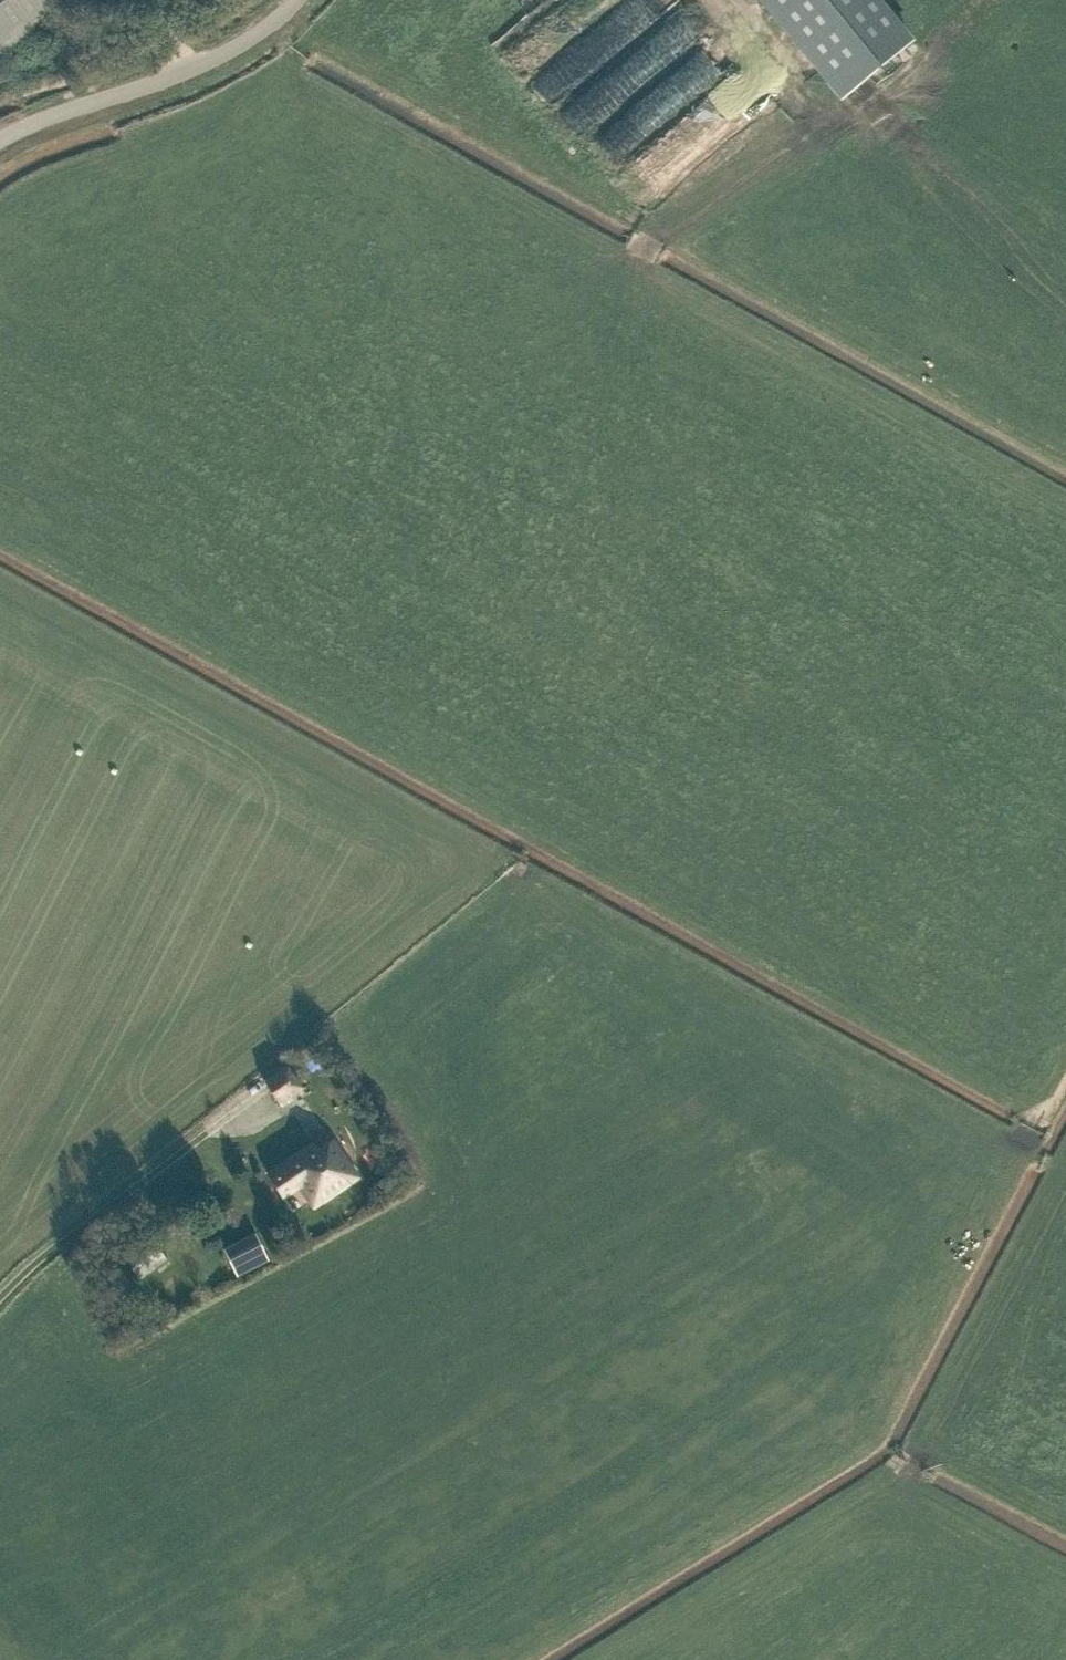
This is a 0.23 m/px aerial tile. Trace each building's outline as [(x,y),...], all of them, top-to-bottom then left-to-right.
[(845,98),(912,42),(877,0),(765,0),(845,98)] [(275,1062),(259,1075),(279,1104),(304,1087),(288,1064),(280,1069),(275,1062)] [(313,1143),(269,1174),(283,1194),(298,1183),(313,1205),(357,1175),(333,1140),(317,1150),(313,1143)] [(261,1247),(237,1259),(243,1272),(268,1260),(261,1247)]
